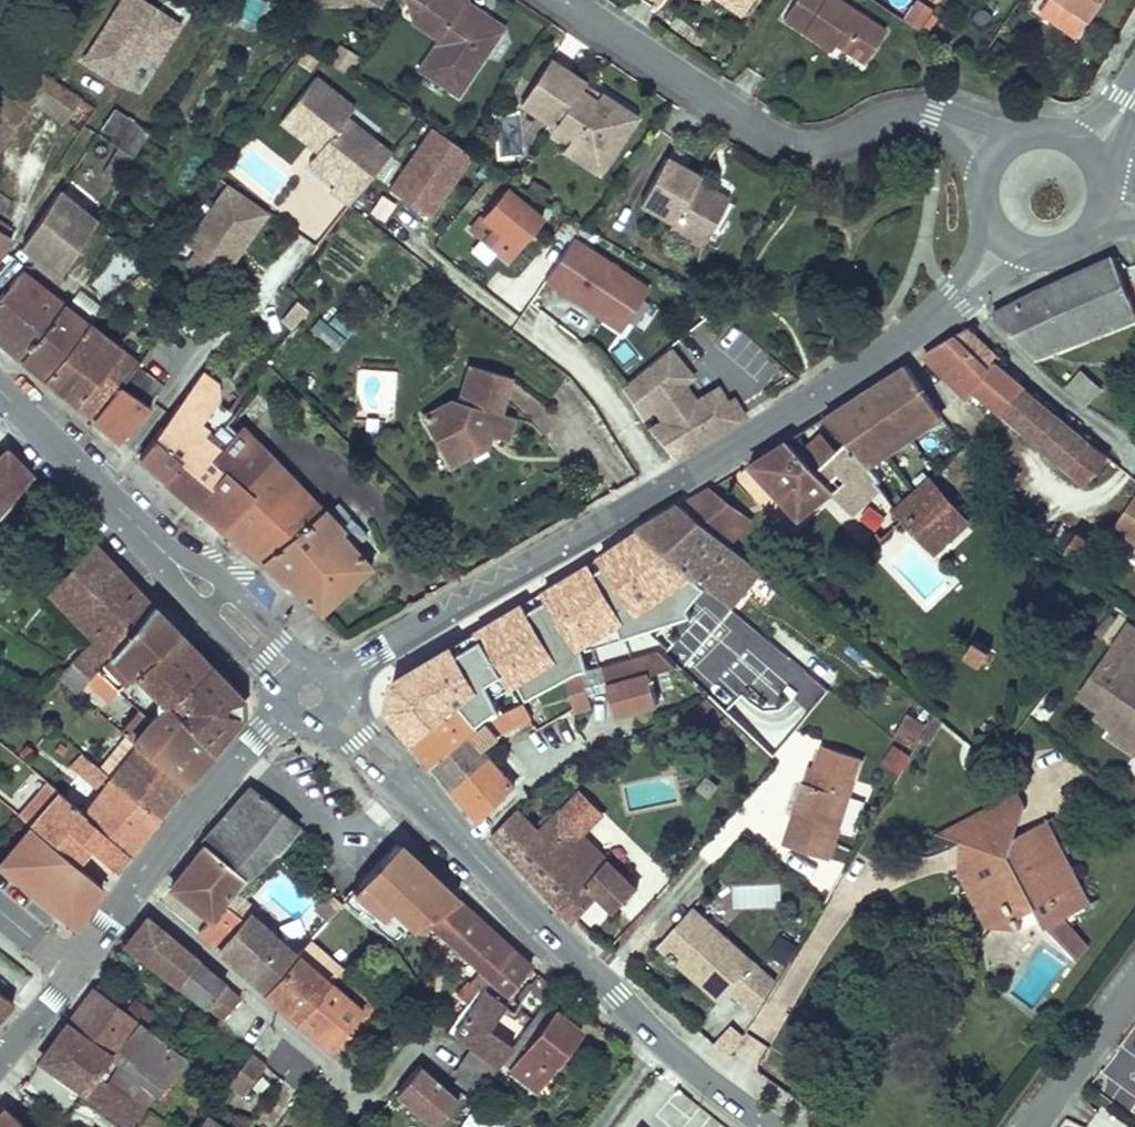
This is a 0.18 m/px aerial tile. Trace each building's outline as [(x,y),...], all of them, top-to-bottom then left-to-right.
[(180,22),(144,0),(121,0),(86,60),(123,81),(140,53),(156,63),(180,22)] [(315,13),(364,11),(363,0),(315,0),(315,13)] [(382,9),(387,0),(367,0),(382,9)] [(432,0),(412,0),(409,4),(423,14),(432,0)] [(423,14),(450,32),(441,44),(421,73),(460,100),(501,38),(463,12),(469,4),(462,0),(432,0),(423,14)] [(737,12),(745,0),(718,0),(737,12)] [(781,16),(827,48),(831,39),(862,60),(882,28),(838,0),(792,0),(781,16)] [(1053,0),(1045,0),(1041,6),(1077,30),(1084,20),(1053,0)] [(1084,20),(1098,0),(1053,0),(1084,20)] [(919,30),(931,13),(917,3),(904,21),(919,30)] [(423,14),(409,4),(415,26),(441,44),(450,32),(423,14)] [(469,4),(463,12),(501,38),(507,30),(469,4)] [(327,65),(347,77),(356,62),(336,50),(327,65)] [(549,133),(568,146),(574,136),(592,148),(609,143),(620,127),(621,109),(599,95),(596,100),(579,90),(583,85),(547,63),(520,105),(553,126),(549,133)] [(14,128),(30,106),(31,104),(32,102),(49,80),(32,68),(7,102),(0,98),(0,147),(14,128)] [(349,203),(389,151),(343,116),(351,105),(314,76),(279,121),(316,149),(343,171),(334,182),(330,188),(349,203)] [(78,101),(50,80),(49,80),(32,102),(62,123),(78,101)] [(599,95),(583,85),(579,90),(596,100),(599,95)] [(82,98),(70,116),(82,124),(94,106),(82,98)] [(113,109),(100,129),(112,137),(108,142),(120,150),(132,159),(134,155),(147,134),(113,109)] [(574,136),(568,146),(564,151),(599,173),(636,117),(621,109),(620,127),(609,143),(592,148),(574,136)] [(424,215),(466,153),(427,126),(384,188),(424,215)] [(334,182),(343,171),(316,149),(307,161),(334,182)] [(120,150),(104,176),(117,185),(122,176),(132,159),(120,150)] [(664,155),(639,201),(672,219),(669,224),(702,243),(724,204),(692,186),(697,177),(698,174),(664,155)] [(729,194),(697,177),(692,186),(724,204),(729,194)] [(266,211),(227,185),(187,243),(197,250),(215,263),(225,270),(266,211)] [(538,218),(502,188),(468,228),(504,259),(516,245),(538,218)] [(95,223),(56,192),(52,198),(49,202),(20,243),(59,273),(62,269),(80,245),(92,228),(94,226),(95,223)] [(92,228),(80,245),(107,266),(118,250),(92,228)] [(5,246),(9,240),(0,233),(0,252),(5,246)] [(570,237),(543,279),(619,329),(647,287),(570,237)] [(80,245),(62,269),(90,293),(107,266),(80,245)] [(206,277),(215,263),(197,250),(188,264),(206,277)] [(992,317),(1018,341),(1035,358),(1134,319),(1134,311),(1114,260),(1072,279),(993,316),(992,317)] [(308,266),(297,280),(306,288),(318,274),(308,266)] [(21,359),(60,305),(19,272),(0,296),(0,343),(21,359)] [(60,305),(21,359),(93,418),(120,385),(127,376),(134,366),(135,366),(60,305)] [(337,308),(329,320),(348,336),(357,324),(337,308)] [(318,317),(309,329),(328,345),(337,334),(337,333),(318,317)] [(970,328),(955,337),(989,371),(995,363),(996,365),(1000,359),(970,328)] [(337,334),(328,345),(335,350),(348,336),(337,334)] [(955,337),(926,353),(969,398),(976,391),(989,371),(955,337)] [(135,366),(134,366),(144,374),(164,348),(153,341),(135,366)] [(715,387),(693,401),(681,382),(689,375),(666,347),(619,386),(646,428),(673,458),(741,414),(730,397),(724,401),(715,387)] [(1125,363),(1133,368),(1134,365),(1134,355),(1132,353),(1125,363)] [(873,386),(826,417),(850,444),(867,464),(880,455),(941,416),(917,380),(907,363),(873,386)] [(989,371),(976,391),(1000,412),(1003,414),(1025,389),(996,365),(995,363),(989,371)] [(422,415),(443,453),(461,443),(468,456),(486,446),(477,429),(485,425),(490,435),(506,440),(513,417),(498,413),(508,378),(467,365),(457,399),(451,398),(422,415)] [(134,366),(127,376),(135,383),(128,391),(148,405),(162,388),(144,374),(134,366)] [(216,383),(207,378),(211,371),(204,366),(152,437),(179,461),(164,478),(194,505),(224,468),(213,457),(236,432),(226,422),(233,413),(215,399),(216,383)] [(1072,371),(1063,385),(1082,403),(1090,393),(1092,390),(1072,371)] [(127,376),(120,385),(128,391),(135,383),(127,376)] [(1092,390),(1090,393),(1111,406),(1118,394),(1098,380),(1092,390)] [(120,385),(93,418),(120,440),(148,405),(128,391),(120,385)] [(1025,389),(1003,414),(1068,470),(1070,467),(1089,483),(1110,458),(1025,389)] [(233,413),(226,422),(236,432),(239,428),(269,458),(295,431),(252,391),(248,395),(233,413)] [(1090,393),(1082,403),(1104,417),(1111,406),(1090,393)] [(281,403),(276,410),(283,415),(288,409),(281,403)] [(365,417),(364,431),(376,432),(378,418),(365,417)] [(950,427),(941,432),(960,456),(968,450),(967,447),(950,427)] [(224,468),(194,505),(318,614),(371,567),(354,548),(325,515),(269,458),(239,428),(236,432),(213,457),(224,468)] [(823,434),(813,443),(818,449),(828,439),(823,434)] [(152,437),(139,456),(164,478),(179,461),(152,437)] [(789,440),(750,463),(801,519),(836,491),(829,483),(839,474),(847,482),(843,487),(860,504),(880,485),(878,482),(880,479),(867,464),(850,444),(841,453),(828,439),(818,449),(813,443),(802,454),(789,440)] [(461,443),(443,453),(451,466),(468,456),(461,443)] [(30,477),(5,451),(0,456),(0,512),(30,477)] [(880,455),(867,464),(880,479),(893,471),(880,455)] [(950,465),(930,482),(945,498),(962,479),(950,465)] [(930,482),(897,510),(937,557),(971,527),(945,498),(930,482)] [(860,504),(843,487),(835,494),(852,512),(860,504)] [(1117,526),(1134,538),(1134,497),(1117,526)] [(325,515),(354,548),(368,536),(338,503),(325,515)] [(654,522),(640,531),(686,569),(711,590),(728,571),(749,587),(761,572),(728,544),(683,505),(654,522)] [(640,531),(610,552),(648,584),(682,612),(697,595),(706,601),(713,592),(711,590),(686,569),(640,531)] [(1079,532),(1067,549),(1084,559),(1095,542),(1079,532)] [(95,643),(57,680),(75,695),(89,679),(90,678),(93,674),(95,672),(150,605),(91,543),(70,565),(65,561),(60,566),(64,571),(45,592),(95,643)] [(610,552),(579,571),(612,600),(621,609),(648,584),(610,552)] [(579,571),(552,587),(572,619),(612,600),(579,571)] [(728,571),(711,590),(713,592),(732,607),(749,587),(728,571)] [(552,587),(524,604),(546,643),(577,627),(572,619),(552,587)] [(524,604),(478,630),(498,668),(546,643),(524,604)] [(150,605),(95,672),(115,691),(134,672),(154,654),(176,633),(150,605)] [(1117,616),(1110,610),(1096,630),(1102,635),(1117,616)] [(619,613),(597,629),(619,659),(640,642),(619,613)] [(735,619),(716,642),(729,653),(748,630),(735,619)] [(1132,622),(1089,685),(1110,699),(1103,709),(1120,722),(1115,728),(1134,742),(1134,624),(1132,622)] [(176,633),(154,654),(187,688),(227,731),(247,707),(234,693),(197,655),(176,633)] [(974,642),(965,658),(981,667),(991,651),(974,642)] [(206,646),(197,655),(234,693),(243,684),(206,646)] [(761,657),(731,689),(756,713),(752,718),(770,734),(804,697),(761,657)] [(134,672),(115,691),(141,714),(199,766),(213,748),(169,704),(134,672)] [(98,679),(93,674),(90,678),(89,679),(94,684),(98,679)] [(1110,699),(1089,685),(1082,695),(1103,709),(1110,699)] [(187,688),(169,704),(213,748),(217,744),(227,731),(187,688)] [(462,704),(463,706),(481,728),(497,716),(478,692),(462,704)] [(676,697),(639,716),(645,727),(682,708),(676,697)] [(724,713),(708,699),(697,711),(713,726),(724,713)] [(463,706),(416,743),(435,766),(471,735),(481,747),(530,721),(523,705),(497,716),(481,728),(463,706)] [(1120,722),(1103,709),(1098,716),(1115,728),(1120,722)] [(141,714),(121,734),(135,747),(137,746),(184,784),(199,766),(141,714)] [(924,728),(908,718),(893,742),(910,752),(924,728)] [(1115,728),(1111,735),(1134,753),(1134,742),(1115,728)] [(471,735),(435,766),(481,821),(515,788),(493,761),(481,747),(471,735)] [(99,757),(92,764),(110,780),(155,819),(184,784),(137,746),(135,747),(116,771),(99,757)] [(26,747),(21,752),(26,757),(31,751),(26,747)] [(71,770),(82,756),(73,748),(61,761),(71,770)] [(827,864),(856,785),(864,763),(826,749),(818,770),(836,778),(830,795),(805,785),(783,847),(827,864)] [(82,756),(71,770),(99,793),(110,780),(92,764),(83,756),(82,756)] [(768,768),(773,774),(779,768),(774,762),(768,768)] [(830,795),(836,778),(812,768),(805,785),(830,795)] [(99,793),(83,813),(128,853),(155,819),(110,780),(99,793)] [(127,854),(128,853),(83,813),(49,784),(20,818),(29,826),(0,862),(0,863),(64,917),(90,901),(127,854)] [(203,842),(202,842),(205,844),(243,877),(248,879),(275,855),(278,852),(277,851),(297,825),(251,787),(203,842)] [(1019,795),(996,807),(1003,821),(1026,809),(1019,795)] [(941,836),(964,841),(964,842),(1003,821),(996,807),(941,836)] [(964,842),(964,841),(964,842),(961,874),(990,931),(1019,931),(1015,922),(993,921),(977,888),(984,884),(975,866),(1014,846),(1012,842),(1019,838),(1026,809),(1003,821),(964,842)] [(520,810),(494,837),(528,874),(555,904),(576,924),(601,898),(617,913),(637,892),(559,814),(542,832),(520,810)] [(1049,822),(1044,825),(1087,907),(1092,904),(1049,822)] [(1038,909),(1046,925),(1077,960),(1089,945),(1081,935),(1066,919),(1087,907),(1044,825),(1019,838),(1012,842),(1014,846),(975,866),(984,884),(977,888),(993,921),(1015,922),(1019,931),(1025,928),(1020,919),(1038,909)] [(210,918),(197,934),(217,951),(243,920),(223,903),(243,877),(205,844),(171,887),(210,918)] [(366,878),(345,900),(392,941),(397,938),(413,928),(427,919),(434,915),(456,901),(415,861),(409,857),(397,845),(366,878)] [(343,904),(329,892),(319,904),(314,910),(328,921),(343,904)] [(73,924),(90,901),(64,917),(73,924)] [(434,915),(427,919),(434,926),(455,945),(482,970),(470,984),(459,998),(467,1005),(478,990),(486,979),(507,997),(530,967),(456,901),(434,915)] [(692,911),(657,948),(669,959),(666,962),(673,968),(676,966),(681,970),(690,968),(696,973),(690,979),(718,1004),(729,993),(752,1015),(772,984),(692,911)] [(139,929),(126,945),(180,987),(199,961),(146,918),(139,929)] [(427,919),(413,928),(420,935),(434,926),(427,919)] [(308,944),(298,955),(328,983),(330,981),(334,978),(341,973),(309,943),(308,944)] [(282,972),(264,992),(269,996),(295,1020),(326,986),(328,983),(298,955),(282,972)] [(199,961),(180,987),(222,1019),(240,999),(199,961)] [(367,1006),(334,978),(330,981),(328,983),(362,1011),(367,1006)] [(467,1005),(448,1031),(450,1033),(473,1050),(499,1067),(502,1062),(512,1048),(488,1028),(504,1008),(503,1002),(507,997),(486,979),(478,990),(467,1005)] [(362,1011),(328,983),(326,986),(295,1020),(317,1038),(330,1050),(333,1046),(361,1012),(362,1011)] [(63,1032),(42,1061),(85,1093),(97,1077),(103,1082),(108,1075),(103,1071),(111,1060),(111,1059),(121,1048),(130,1055),(168,1085),(187,1060),(186,1059),(148,1030),(125,1012),(94,988),(94,989),(63,1032)] [(541,991),(519,1022),(527,1028),(545,1004),(549,998),(541,991)] [(11,1002),(0,995),(0,1013),(11,1002)] [(135,1001),(125,1012),(148,1030),(157,1017),(135,1001)] [(361,1012),(333,1046),(344,1054),(377,1014),(367,1006),(362,1011),(361,1012)] [(582,1029),(554,1008),(509,1068),(536,1089),(582,1029)] [(111,1059),(111,1060),(120,1066),(130,1055),(121,1048),(111,1059)] [(499,1067),(473,1050),(454,1075),(456,1082),(450,1090),(461,1098),(472,1106),(481,1092),(499,1067)] [(265,1068),(252,1059),(230,1088),(243,1096),(265,1068)] [(163,1120),(200,1070),(187,1060),(168,1085),(154,1104),(146,1114),(144,1117),(136,1126),(170,1126),(163,1120)] [(120,1066),(114,1075),(136,1091),(142,1082),(120,1066)] [(114,1075),(107,1085),(128,1100),(136,1091),(114,1075)] [(80,1099),(119,1126),(136,1126),(144,1117),(146,1114),(128,1100),(107,1085),(103,1082),(97,1077),(85,1093),(80,1099)] [(136,1091),(128,1100),(146,1114),(154,1104),(136,1091)] [(458,1126),(499,1126),(509,1112),(481,1092),(472,1106),(458,1126)] [(472,1106),(461,1098),(442,1126),(458,1126),(472,1106)] [(5,1109),(0,1115),(0,1126),(24,1126),(5,1109)] [(206,1115),(197,1126),(222,1126),(206,1115)]
